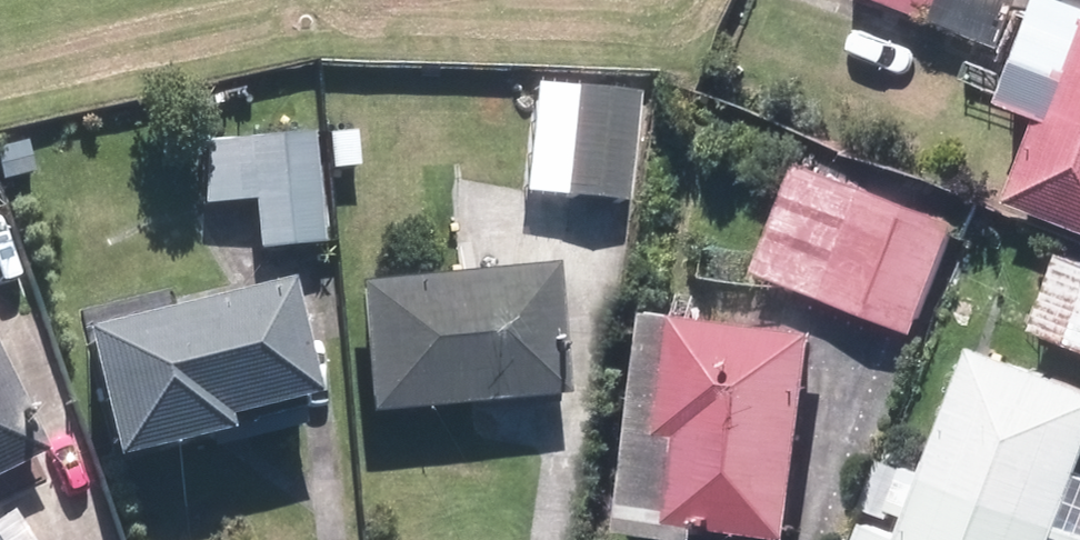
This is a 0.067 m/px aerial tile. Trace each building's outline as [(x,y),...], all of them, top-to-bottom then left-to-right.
[(941,22),(949,0),(881,0),(941,22)] [(1079,230),(1079,3),(1073,0),(1049,0),(1008,104),(1048,119),(1014,205),(1079,230)] [(625,205),(637,96),(533,85),(521,193),(625,205)] [(351,167),(349,132),(325,134),(327,169),(351,167)] [(324,245),(310,134),(203,147),(200,209),(251,203),(257,254),(324,245)] [(917,335),(961,224),(804,164),(760,274),(917,335)] [(1079,351),(1079,259),(1071,255),(1038,333),(1079,351)] [(565,395),(551,268),(355,288),(368,416),(565,395)] [(310,400),(280,285),(75,337),(108,464),(223,435),(220,423),(310,400)] [(821,334),(655,312),(624,532),(683,539),(700,539),(702,528),(790,539),(792,539),(821,334)] [(1079,486),(1079,384),(984,346),(906,539),(871,525),(865,539),(1079,539),(1079,535),(1063,528),(1079,486)] [(45,454),(0,364),(0,477),(45,454)]
